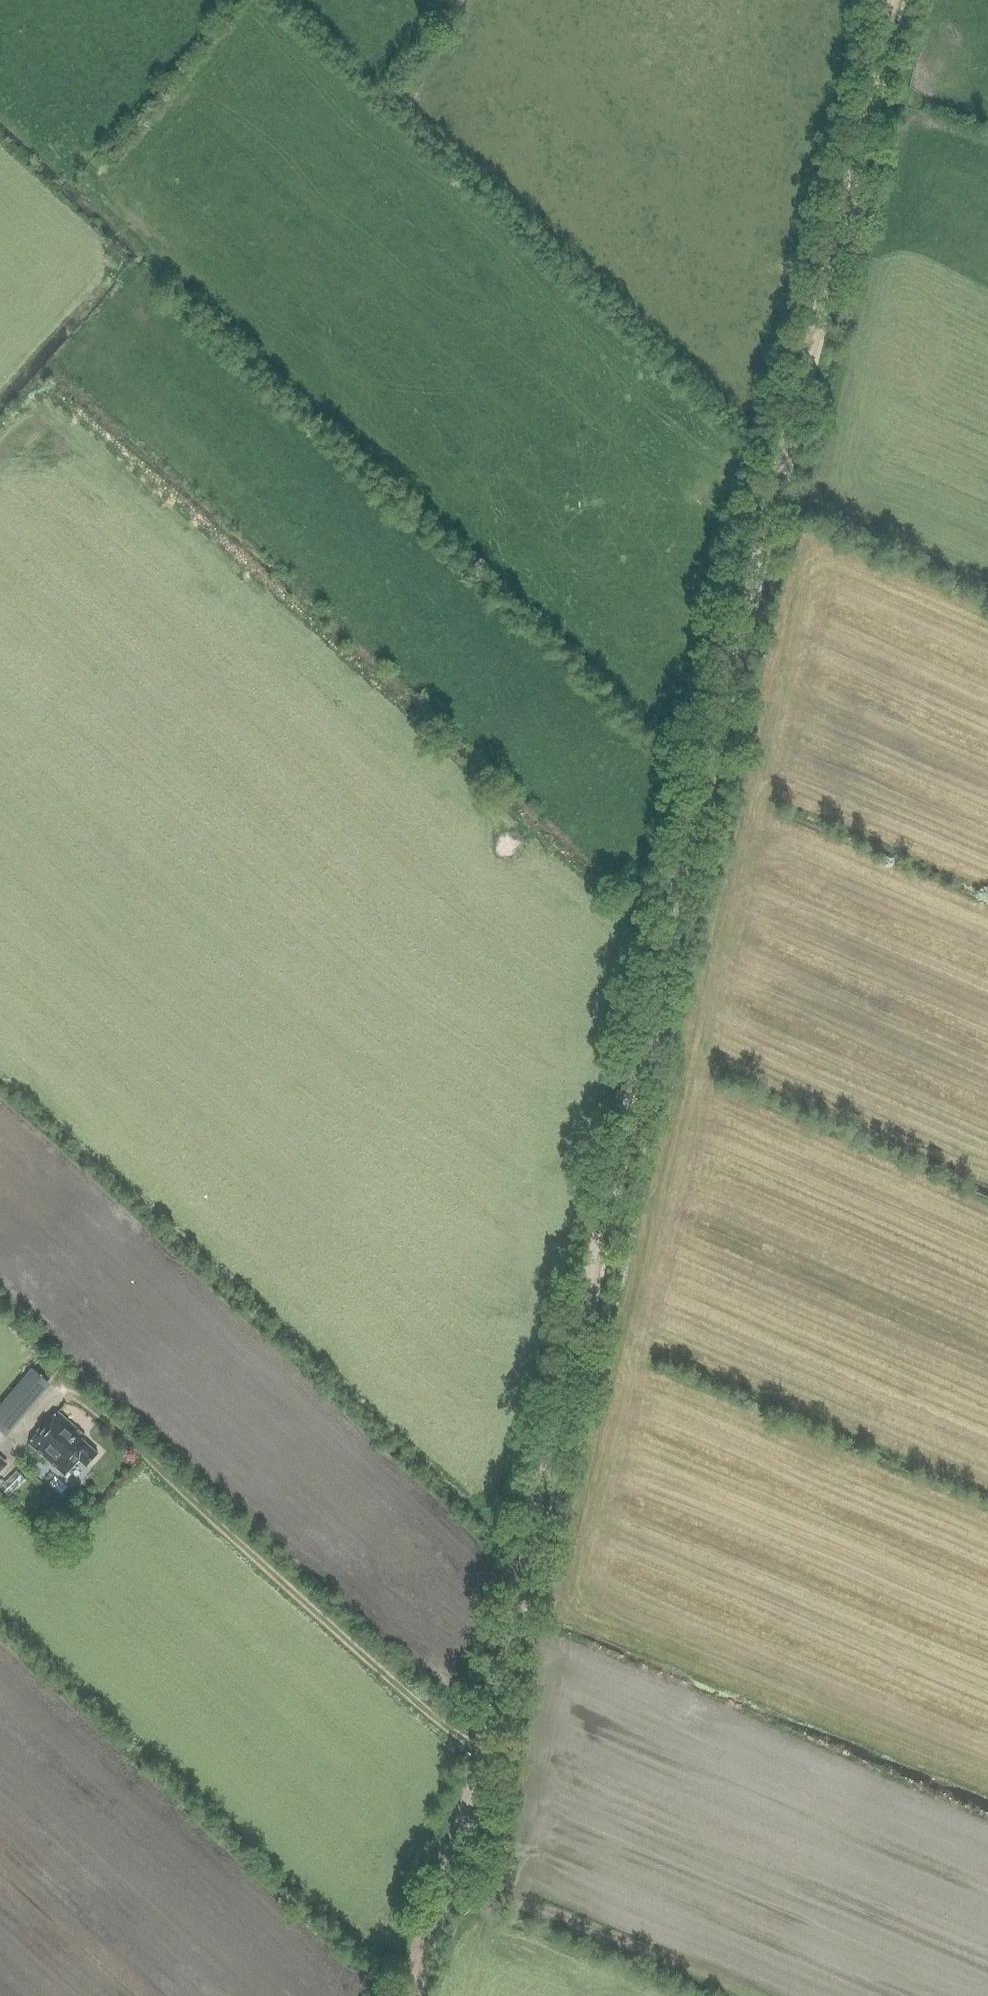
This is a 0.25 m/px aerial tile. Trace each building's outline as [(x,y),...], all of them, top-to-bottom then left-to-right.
[(0,1401),(0,1431),(5,1435),(51,1385),(31,1367),(0,1401)] [(55,1410),(27,1442),(63,1474),(77,1458),(85,1465),(96,1453),(79,1438),(82,1434),(55,1410)]
